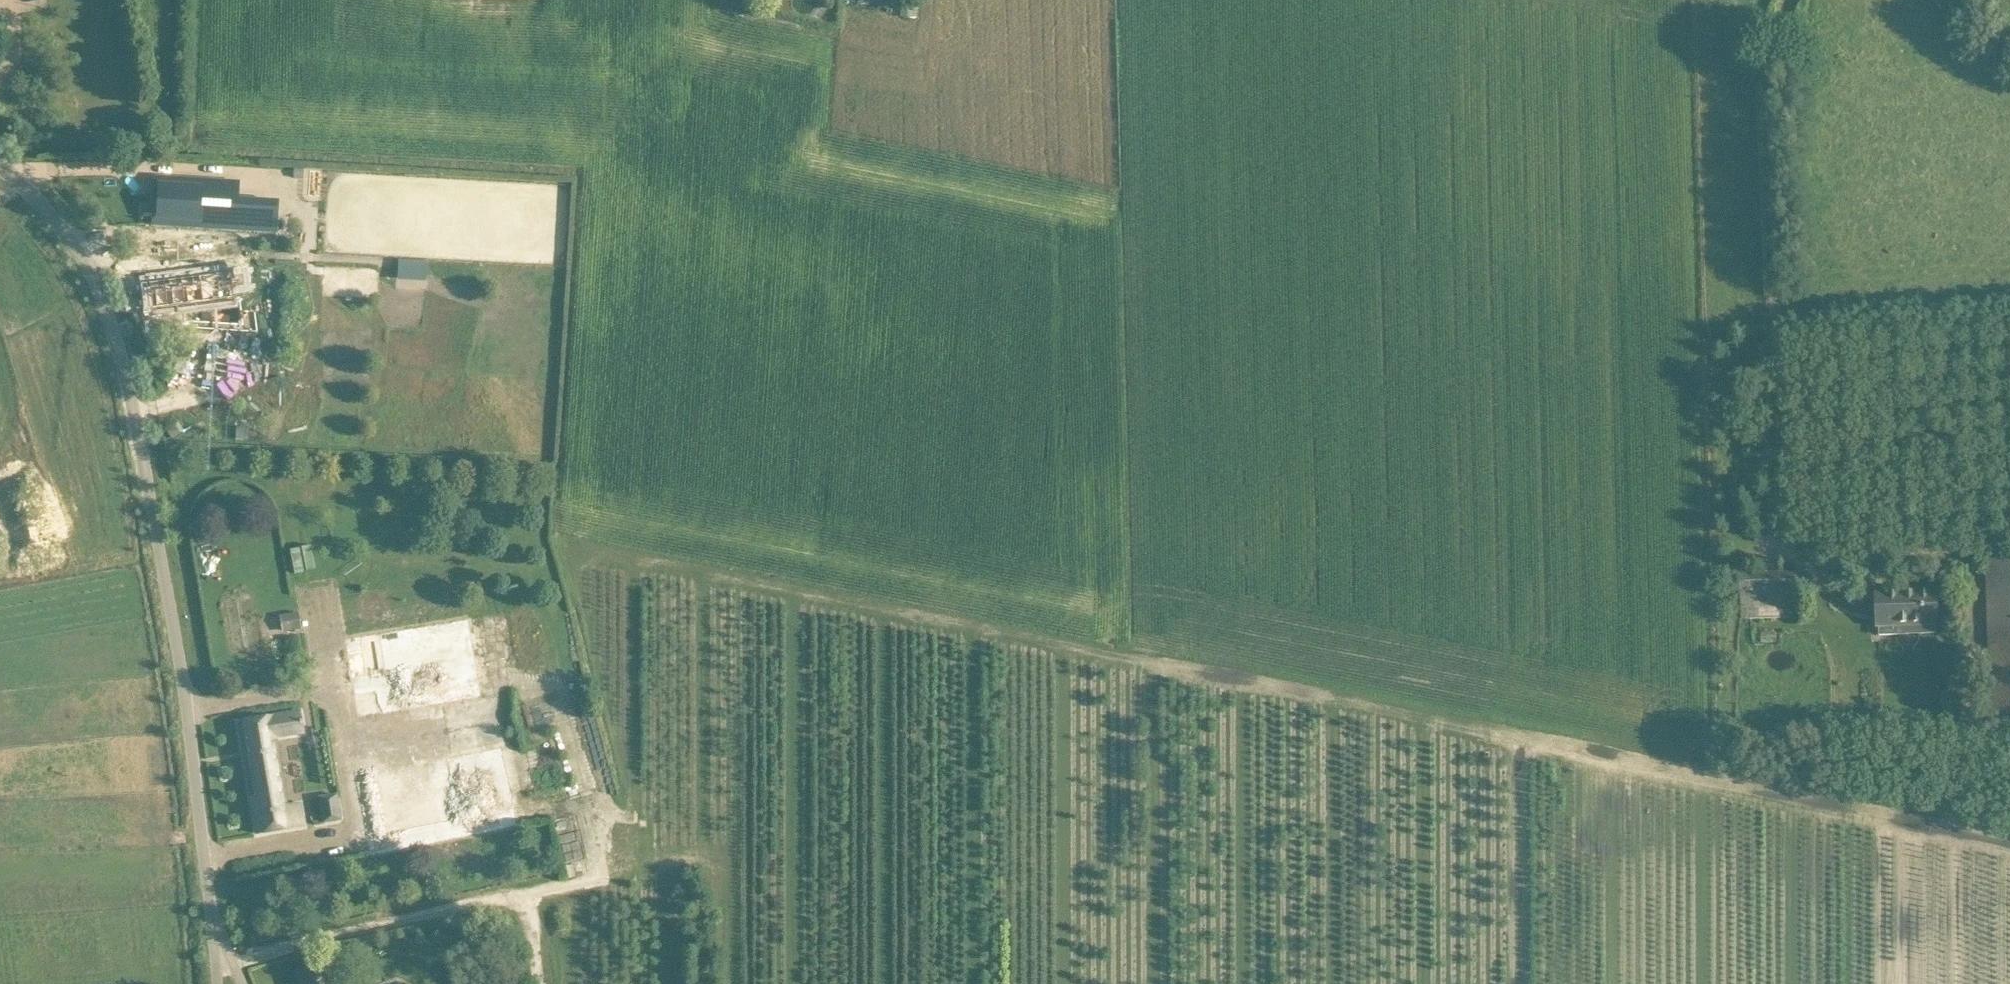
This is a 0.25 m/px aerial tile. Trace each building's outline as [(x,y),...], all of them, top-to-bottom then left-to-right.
[(903,2),(901,17),(916,19),(919,5),(903,2)] [(158,181),(156,222),(273,229),(274,212),(234,209),(235,184),(198,182),(198,183),(158,181)] [(401,258),(400,277),(428,278),(428,258),(401,258)] [(221,269),(143,284),(148,309),(226,295),(221,269)] [(236,427),(235,437),(246,438),(247,427),(236,427)] [(1985,558),(1987,558),(1987,568),(1978,569),(1978,574),(1987,574),(1992,730),(2009,729),(2009,550),(1986,551),(1987,555),(1985,555),(1985,558)] [(1876,591),(1877,625),(1938,623),(1936,588),(1876,591)] [(301,630),(298,612),(279,615),(282,633),(301,630)] [(406,655),(403,632),(362,638),(366,662),(406,655)] [(288,805),(277,737),(304,732),(300,711),(238,722),(257,833),(304,826),(300,803),(288,805)] [(337,795),(319,798),(323,825),(342,822),(337,795)] [(400,828),(405,855),(489,839),(484,811),(400,828)]
